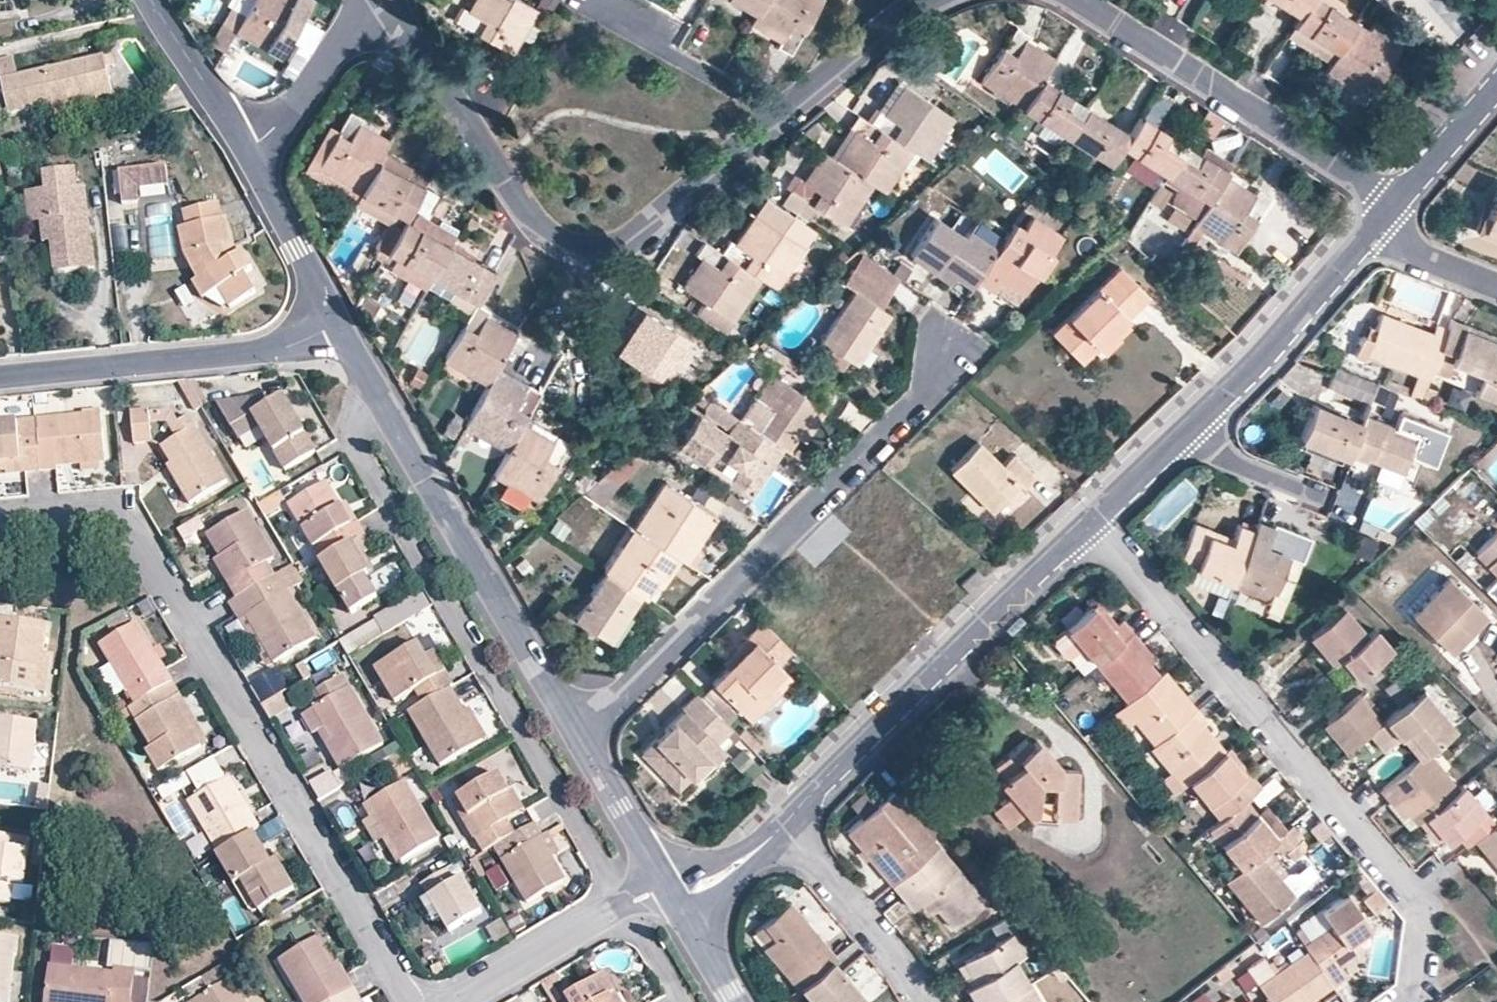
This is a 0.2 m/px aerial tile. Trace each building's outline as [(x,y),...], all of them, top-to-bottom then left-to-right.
[(235,28),(279,53),(309,0),(293,0),(251,0),(243,13),(235,28)] [(538,8),(524,0),(479,0),(472,12),(466,9),(462,6),(456,18),(513,51),(538,8)] [(466,9),(472,12),(479,0),(472,0),(466,9)] [(762,0),(735,0),(756,12),(762,0)] [(756,12),(750,21),(763,30),(767,24),(783,34),(779,40),(777,43),(790,51),(819,0),(762,0),(756,12)] [(1300,14),(1309,0),(1277,0),(1300,14)] [(1300,14),(1294,23),(1338,51),(1357,21),(1323,0),(1309,0),(1300,14)] [(223,21),(235,28),(243,13),(232,6),(223,21)] [(1375,20),(1368,30),(1390,43),(1396,34),(1375,20)] [(1331,62),(1326,71),(1341,81),(1345,74),(1359,84),(1355,90),(1351,94),(1363,103),(1398,48),(1390,43),(1368,30),(1357,21),(1338,51),(1331,62)] [(1294,23),(1288,33),(1331,62),(1338,51),(1294,23)] [(763,30),(779,40),(783,34),(767,24),(763,30)] [(981,81),(1024,108),(1044,77),(1056,57),(1042,47),(1039,51),(1024,42),(1026,38),(1029,34),(1016,26),(981,81)] [(1042,47),(1026,38),(1024,42),(1039,51),(1042,47)] [(931,65),(942,48),(934,43),(923,59),(931,65)] [(0,61),(0,77),(8,114),(52,104),(95,94),(97,100),(113,96),(106,69),(116,67),(114,56),(18,77),(13,58),(0,61)] [(1345,74),(1341,81),(1355,90),(1359,84),(1345,74)] [(1044,77),(1024,108),(1046,122),(1062,133),(1066,135),(1081,112),(1086,104),(1044,77)] [(914,150),(929,159),(955,117),(902,84),(893,98),(897,100),(888,116),(883,113),(875,107),(867,120),(914,150)] [(95,94),(52,104),(53,110),(97,100),(95,94)] [(897,100),(893,98),(883,113),(888,116),(897,100)] [(1081,112),(1066,135),(1111,163),(1123,144),(1130,133),(1086,104),(1081,112)] [(385,150),(392,138),(377,130),(375,135),(358,125),(361,120),(363,116),(350,109),(339,129),(319,164),(362,190),(385,150)] [(874,183),(887,192),(914,150),(867,120),(858,114),(850,127),(854,130),(858,132),(849,147),(844,144),(835,158),(874,183)] [(1142,114),(1130,133),(1123,144),(1164,171),(1184,141),(1142,114)] [(375,135),(377,130),(361,120),(358,125),(375,135)] [(1062,133),(1046,122),(1038,133),(1055,144),(1062,133)] [(358,198),(362,190),(319,164),(339,129),(329,124),(306,168),(358,198)] [(858,132),(854,130),(844,144),(849,147),(858,132)] [(1184,141),(1164,171),(1209,200),(1226,174),(1229,170),(1184,141)] [(411,165),(385,150),(362,190),(358,198),(356,201),(388,220),(375,241),(388,249),(410,210),(425,186),(406,175),(411,165)] [(846,225),(874,183),(835,158),(823,150),(812,166),(816,168),(807,182),(803,179),(799,176),(782,202),(810,220),(818,206),(846,225)] [(164,165),(133,169),(135,187),(166,184),(164,165)] [(430,176),(411,165),(406,175),(425,186),(430,176)] [(812,166),(803,179),(807,182),(816,168),(812,166)] [(133,169),(118,171),(122,204),(137,202),(135,187),(133,169)] [(46,190),(35,191),(39,223),(50,221),(52,243),(55,274),(94,269),(88,217),(74,218),(70,189),(78,188),(76,170),(44,173),(46,190)] [(1209,200),(1183,243),(1191,248),(1204,229),(1235,250),(1269,196),(1258,188),(1255,193),(1253,195),(1235,185),(1238,182),(1226,174),(1209,200)] [(1253,195),(1255,193),(1238,182),(1235,185),(1253,195)] [(1496,233),(1496,187),(1482,227),(1496,233)] [(80,209),(78,188),(70,189),(74,218),(88,217),(87,209),(80,209)] [(39,223),(35,191),(25,192),(28,225),(39,223)] [(762,279),(777,288),(803,246),(771,226),(779,214),(757,201),(749,211),(753,214),(745,228),(749,230),(738,247),(734,243),(730,240),(722,253),(762,279)] [(223,220),(220,205),(185,213),(188,228),(180,230),(185,253),(199,279),(210,272),(220,289),(230,308),(257,293),(245,275),(254,270),(244,253),(240,256),(231,260),(224,247),(233,244),(228,219),(223,220)] [(455,236),(410,210),(388,249),(397,254),(433,275),(451,243),(455,236)] [(976,279),(1007,230),(980,212),(965,234),(937,216),(911,255),(935,271),(939,264),(971,285),(976,279)] [(1023,226),(1014,220),(1007,230),(976,279),(992,290),(994,287),(1015,303),(1035,273),(1040,276),(1054,255),(1049,251),(1061,233),(1031,214),(1023,226)] [(473,229),(479,221),(470,216),(466,224),(473,229)] [(50,221),(39,223),(42,243),(52,243),(50,221)] [(749,230),(745,228),(734,243),(738,247),(749,230)] [(722,253),(705,242),(696,252),(702,256),(706,260),(696,272),(692,270),(682,285),(706,302),(698,312),(727,332),(762,279),(722,253)] [(495,269),(451,243),(433,275),(478,300),(495,269)] [(240,256),(233,244),(224,247),(231,260),(240,256)] [(901,277),(864,252),(854,267),(890,292),(901,277)] [(433,275),(397,254),(390,265),(426,287),(427,285),(433,275)] [(702,256),(692,270),(696,272),(706,260),(702,256)] [(935,271),(966,292),(971,285),(939,264),(935,271)] [(890,292),(854,267),(843,282),(856,289),(822,338),(832,346),(849,357),(858,363),(891,312),(881,306),(890,292)] [(1053,333),(1071,352),(1087,335),(1097,345),(1104,352),(1120,338),(1118,336),(1112,330),(1124,318),(1147,295),(1119,267),(1053,333)] [(210,272),(199,279),(192,284),(202,300),(220,289),(210,272)] [(478,300),(433,275),(427,285),(472,310),(477,302),(478,300)] [(364,291),(355,307),(361,316),(366,324),(379,301),(364,291)] [(477,302),(472,310),(448,351),(478,368),(474,375),(488,384),(494,372),(498,365),(517,331),(501,322),(498,328),(483,318),(487,313),(489,309),(477,302)] [(1383,312),(1413,323),(1417,314),(1387,303),(1383,312)] [(630,316),(634,319),(638,321),(628,336),(624,334),(615,348),(642,366),(630,385),(652,401),(690,340),(638,305),(630,316)] [(1365,355),(1427,379),(1430,370),(1436,356),(1441,340),(1443,335),(1413,323),(1383,312),(1380,311),(1374,327),(1370,338),(1363,335),(1361,335),(1353,357),(1363,359),(1365,355)] [(498,328),(501,322),(487,313),(483,318),(498,328)] [(1451,317),(1443,335),(1441,340),(1436,356),(1451,362),(1482,373),(1474,393),(1496,402),(1496,335),(1451,317)] [(1129,324),(1124,318),(1112,330),(1118,336),(1129,324)] [(638,321),(634,319),(624,334),(628,336),(638,321)] [(1370,338),(1374,327),(1367,324),(1363,335),(1370,338)] [(520,352),(528,338),(519,333),(511,346),(520,352)] [(1087,335),(1071,352),(1081,361),(1097,345),(1087,335)] [(849,357),(832,346),(824,357),(841,368),(849,357)] [(448,351),(445,358),(474,375),(478,368),(448,351)] [(1446,376),(1451,362),(1436,356),(1430,370),(1446,376)] [(528,382),(498,365),(494,372),(524,390),(528,382)] [(419,386),(427,373),(417,367),(410,380),(419,386)] [(1377,383),(1336,367),(1327,386),(1369,403),(1377,383)] [(527,416),(542,390),(528,382),(524,390),(494,372),(488,384),(468,419),(466,423),(508,448),(524,421),(527,416)] [(783,446),(788,450),(798,436),(819,404),(771,372),(754,399),(767,407),(755,428),(783,446)] [(208,403),(195,379),(186,380),(201,407),(208,403)] [(186,380),(177,381),(194,411),(201,407),(186,380)] [(1419,399),(1429,403),(1435,389),(1425,385),(1419,399)] [(253,414),(261,428),(286,470),(316,452),(283,398),(216,403),(230,427),(253,414)] [(1341,455),(1347,458),(1348,455),(1361,423),(1314,403),(1299,438),(1304,441),(1302,445),(1338,461),(1341,455)] [(819,404),(798,436),(805,441),(827,409),(819,404)] [(161,447),(170,463),(176,471),(171,474),(189,505),(227,481),(188,416),(178,422),(172,413),(149,412),(148,408),(130,410),(134,445),(152,443),(150,423),(167,423),(176,437),(161,447)] [(83,415),(36,420),(41,471),(57,469),(57,466),(57,460),(71,459),(72,464),(105,461),(100,413),(94,414),(93,410),(83,411),(83,415)] [(443,430),(457,438),(466,423),(468,419),(455,410),(443,430)] [(239,441),(261,428),(253,414),(230,427),(239,441)] [(1394,427),(1364,415),(1361,423),(1348,455),(1366,462),(1367,459),(1380,465),(1402,473),(1409,457),(1433,467),(1447,432),(1400,414),(1394,427)] [(752,493),(783,446),(755,428),(736,415),(726,432),(701,415),(680,444),(709,464),(716,453),(739,468),(731,479),(752,493)] [(527,416),(524,421),(554,439),(557,433),(527,416)] [(36,420),(0,423),(0,463),(5,463),(6,472),(6,474),(41,471),(36,420)] [(500,464),(494,473),(508,481),(531,495),(538,498),(571,441),(557,433),(554,439),(524,421),(508,448),(500,464)] [(1489,445),(1496,437),(1496,432),(1489,426),(1489,425),(1489,445)] [(1002,463),(980,441),(952,468),(992,509),(1019,482),(1023,486),(1035,474),(1013,452),(1002,463)] [(1302,468),(1317,474),(1320,466),(1306,460),(1302,468)] [(176,471),(170,463),(166,466),(171,474),(176,471)] [(1320,466),(1317,474),(1330,479),(1335,469),(1322,464),(1320,466)] [(1396,488),(1402,473),(1380,465),(1374,479),(1396,488)] [(571,484),(582,491),(597,479),(581,469),(571,484)] [(597,479),(582,491),(601,504),(618,482),(605,471),(597,479)] [(321,560),(365,535),(357,520),(351,525),(339,505),(325,481),(288,503),(321,560)] [(531,495),(508,481),(500,494),(524,507),(531,495)] [(686,560),(695,548),(717,516),(664,482),(634,527),(678,555),(686,560)] [(351,525),(357,520),(346,501),(339,505),(351,525)] [(259,585),(273,577),(265,563),(274,558),(247,511),(208,533),(221,556),(236,580),(229,583),(238,598),(259,585)] [(1271,525),(1256,519),(1253,529),(1267,535),(1271,525)] [(1230,582),(1231,583),(1234,575),(1253,529),(1238,523),(1233,537),(1231,543),(1207,534),(1209,528),(1193,521),(1179,559),(1195,565),(1194,568),(1230,582)] [(1272,521),(1271,525),(1267,535),(1264,544),(1287,553),(1300,558),(1309,536),(1272,521)] [(639,591),(644,594),(654,580),(659,571),(664,574),(678,555),(634,527),(631,524),(603,567),(606,569),(639,591)] [(1231,543),(1233,537),(1209,528),(1207,534),(1231,543)] [(1253,529),(1234,575),(1237,576),(1272,590),(1287,553),(1264,544),(1267,535),(1253,529)] [(1474,553),(1496,575),(1496,530),(1474,553)] [(372,548),(365,535),(321,560),(319,561),(351,613),(378,597),(365,576),(374,570),(364,553),(372,548)] [(686,560),(693,565),(701,552),(695,548),(686,560)] [(236,580),(221,556),(215,560),(229,583),(236,580)] [(1005,562),(1000,566),(1006,572),(1010,568),(1005,562)] [(1006,572),(1000,566),(992,574),(998,580),(1006,572)] [(970,590),(984,576),(976,568),(962,582),(970,590)] [(1225,595),(1230,582),(1194,568),(1189,581),(1225,595)] [(608,637),(639,591),(606,569),(575,615),(608,637)] [(659,571),(654,580),(658,583),(664,574),(659,571)] [(1496,602),(1496,575),(1483,589),(1496,602)] [(1272,590),(1237,576),(1234,586),(1269,599),(1272,590)] [(1485,614),(1446,576),(1411,613),(1449,650),(1485,614)] [(238,598),(230,603),(239,619),(246,615),(275,663),(315,639),(286,591),(269,601),(259,585),(238,598)] [(1097,601),(1092,605),(1110,628),(1116,623),(1097,601)] [(1082,647),(1095,662),(1131,632),(1120,620),(1116,623),(1110,628),(1092,605),(1065,627),(1082,647)] [(1340,658),(1355,676),(1390,647),(1373,628),(1366,635),(1343,608),(1309,636),(1332,664),(1340,658)] [(268,667),(275,663),(246,615),(239,619),(268,667)] [(18,690),(34,692),(36,669),(41,670),(43,653),(47,624),(0,618),(0,688),(18,690)] [(792,649),(763,621),(737,646),(742,651),(727,666),(712,680),(741,709),(783,668),(779,662),(792,649)] [(134,704),(173,681),(161,661),(153,649),(137,622),(98,643),(134,704)] [(1082,647),(1065,627),(1052,640),(1052,645),(1063,659),(1068,659),(1082,647)] [(1131,632),(1095,662),(1127,700),(1158,674),(1148,662),(1136,648),(1140,643),(1131,632)] [(415,689),(423,703),(450,687),(452,685),(436,655),(427,661),(424,655),(416,643),(374,667),(396,701),(415,689)] [(1154,658),(1140,643),(1136,648),(1148,662),(1154,658)] [(153,649),(161,661),(167,657),(160,645),(153,649)] [(742,651),(737,646),(722,660),(727,666),(742,651)] [(433,650),(424,655),(427,661),(436,655),(433,650)] [(53,654),(43,653),(41,670),(36,669),(34,692),(47,694),(53,654)] [(338,677),(343,674),(335,661),(314,674),(321,687),(338,677)] [(793,678),(783,668),(741,709),(750,719),(793,678)] [(1127,700),(1113,712),(1124,726),(1134,719),(1153,743),(1195,708),(1163,669),(1158,674),(1127,700)] [(343,674),(338,677),(346,690),(351,687),(343,674)] [(1383,687),(1398,706),(1411,695),(1396,676),(1383,687)] [(321,687),(316,690),(323,702),(319,705),(302,714),(314,734),(318,731),(341,769),(384,743),(351,687),(346,690),(338,677),(321,687)] [(284,692),(276,679),(254,692),(262,704),(279,694),(284,692)] [(134,704),(128,707),(133,715),(151,746),(146,750),(159,771),(204,744),(175,697),(180,694),(173,681),(134,704)] [(423,703),(409,711),(442,765),(483,741),(464,711),(450,687),(423,703)] [(1380,721),(1367,732),(1382,749),(1399,735),(1416,755),(1423,749),(1452,725),(1420,687),(1411,695),(1398,706),(1380,721)] [(0,688),(0,695),(17,697),(18,690),(0,688)] [(323,702),(316,690),(312,693),(319,705),(323,702)] [(730,724),(696,690),(683,704),(685,707),(664,727),(667,730),(662,736),(658,734),(645,746),(677,778),(690,766),(707,750),(705,748),(715,739),(730,724)] [(208,741),(180,694),(175,697),(204,744),(208,741)] [(289,711),(279,694),(262,704),(272,721),(289,711)] [(1322,723),(1345,750),(1367,732),(1380,721),(1357,694),(1322,723)] [(124,700),(102,711),(107,719),(128,707),(124,700)] [(128,707),(107,719),(111,727),(133,715),(128,707)] [(464,711),(483,741),(488,737),(470,707),(464,711)] [(1195,708),(1153,743),(1149,746),(1169,770),(1161,776),(1173,791),(1188,780),(1224,750),(1201,724),(1205,720),(1195,708)] [(32,773),(38,723),(0,719),(0,769),(32,773)] [(1488,734),(1495,726),(1489,720),(1481,728),(1488,734)] [(667,730),(664,727),(658,734),(662,736),(667,730)] [(739,733),(755,749),(761,743),(745,728),(739,733)] [(1088,735),(1086,738),(1096,751),(1099,748),(1088,735)] [(1072,818),(1076,769),(1058,769),(1058,764),(1036,739),(1031,744),(1025,737),(992,765),(1002,776),(998,780),(1010,792),(992,807),(1006,824),(1023,809),(1031,819),(1053,820),(1053,817),(1072,818)] [(723,748),(715,739),(705,748),(707,750),(690,766),(697,774),(723,748)] [(1228,747),(1224,750),(1242,772),(1246,768),(1228,747)] [(414,766),(404,749),(387,759),(397,776),(414,766)] [(1416,755),(1378,787),(1388,799),(1393,796),(1415,822),(1418,819),(1456,787),(1423,749),(1416,755)] [(1188,780),(1220,818),(1243,798),(1259,785),(1246,768),(1242,772),(1224,750),(1188,780)] [(334,769),(310,779),(318,798),(342,788),(334,769)] [(475,838),(484,851),(507,838),(517,833),(508,819),(517,813),(511,802),(517,798),(512,789),(508,791),(498,772),(456,798),(468,817),(471,815),(481,834),(475,838)] [(253,831),(259,828),(244,802),(239,804),(232,793),(237,790),(229,776),(187,800),(218,852),(253,831)] [(368,802),(402,861),(439,838),(405,780),(368,802)] [(1124,784),(1134,797),(1138,794),(1128,781),(1124,784)] [(173,788),(169,782),(156,789),(160,796),(173,788)] [(1484,811),(1460,784),(1456,787),(1418,819),(1429,833),(1435,828),(1439,834),(1446,843),(1456,834),(1484,811)] [(239,804),(244,802),(237,790),(232,793),(239,804)] [(890,883),(936,844),(891,790),(874,805),(860,817),(846,830),(859,846),(867,855),(890,883)] [(860,817),(874,805),(862,790),(848,802),(860,817)] [(1385,802),(1407,828),(1415,822),(1393,796),(1388,799),(1385,802)] [(473,839),(475,838),(481,834),(471,815),(468,817),(456,798),(450,801),(473,839)] [(511,802),(517,813),(524,809),(517,798),(511,802)] [(1220,818),(1208,828),(1239,865),(1256,851),(1271,839),(1275,836),(1243,798),(1220,818)] [(397,864),(402,861),(368,802),(363,805),(370,818),(362,822),(375,844),(383,839),(397,864)] [(1473,840),(1493,822),(1484,811),(1456,834),(1466,846),(1473,840)] [(1329,831),(1319,819),(1308,829),(1317,840),(1329,831)] [(1493,822),(1473,840),(1496,867),(1496,819),(1493,822)] [(1301,835),(1291,822),(1275,836),(1271,839),(1282,852),(1285,849),(1300,835),(1301,835)] [(542,835),(535,823),(517,833),(507,838),(514,851),(502,858),(527,902),(565,880),(552,857),(539,837),(542,835)] [(1435,828),(1429,833),(1434,838),(1439,834),(1435,828)] [(270,861),(253,831),(218,852),(215,854),(251,911),(257,910),(294,888),(281,866),(275,869),(270,861)] [(547,832),(542,835),(539,837),(552,857),(560,853),(547,832)] [(12,835),(0,834),(0,902),(11,904),(13,883),(24,885),(28,851),(10,849),(12,835)] [(30,838),(12,835),(10,849),(28,851),(30,838)] [(1303,838),(1300,835),(1285,849),(1291,855),(1301,846),(1303,838)] [(1271,839),(1256,851),(1268,865),(1275,859),(1283,853),(1282,852),(1271,839)] [(984,900),(936,844),(890,883),(911,908),(917,903),(924,897),(934,908),(952,927),(984,900)] [(863,859),(867,855),(859,846),(855,849),(863,859)] [(1187,846),(1179,851),(1183,855),(1187,860),(1193,854),(1187,846)] [(1239,865),(1223,878),(1259,921),(1292,893),(1268,865),(1256,851),(1239,865)] [(277,857),(270,861),(275,869),(281,866),(277,857)] [(1268,865),(1292,893),(1299,887),(1290,876),(1275,859),(1268,865)] [(495,889),(509,883),(500,864),(486,871),(495,889)] [(1351,866),(1345,871),(1352,878),(1358,873),(1351,866)] [(449,932),(483,910),(462,877),(455,881),(447,868),(421,883),(429,896),(421,901),(433,921),(441,917),(449,932)] [(1290,876),(1299,887),(1305,882),(1296,871),(1290,876)] [(1307,921),(1294,930),(1306,948),(1330,983),(1345,972),(1338,963),(1355,952),(1345,940),(1368,924),(1345,891),(1319,909),(1328,923),(1315,932),(1307,921)] [(928,913),(934,908),(924,897),(917,903),(928,913)] [(761,946),(795,987),(798,985),(830,958),(833,955),(787,900),(761,922),(773,936),(764,944),(761,946)] [(495,942),(512,934),(504,918),(487,926),(495,942)] [(752,930),(764,944),(773,936),(761,922),(752,930)] [(974,1001),(993,1001),(1026,983),(1012,959),(1022,953),(1009,931),(961,959),(969,972),(974,980),(967,983),(964,986),(974,1001)] [(14,955),(16,955),(18,937),(0,934),(0,1001),(9,1001),(14,955)] [(332,965),(339,961),(324,934),(317,938),(332,965)] [(354,987),(339,961),(332,965),(317,938),(316,937),(278,960),(303,1001),(327,1001),(354,987)] [(52,946),(49,965),(72,968),(74,948),(52,946)] [(1306,948),(1277,969),(1270,958),(1267,960),(1262,955),(1245,967),(1270,1001),(1301,1001),(1307,998),(1330,983),(1306,948)] [(862,952),(842,966),(866,1000),(887,986),(862,952)] [(798,985),(811,1001),(862,1001),(865,999),(830,958),(798,985)] [(445,972),(441,961),(431,966),(435,976),(445,972)] [(1231,974),(1224,963),(1213,972),(1220,981),(1231,974)] [(133,978),(134,970),(113,968),(112,973),(72,968),(49,965),(48,965),(44,1001),(131,1001),(132,993),(133,978)] [(962,976),(967,983),(974,980),(969,972),(962,976)] [(1049,978),(1045,972),(1032,979),(1036,986),(1049,978)] [(608,996),(614,992),(602,974),(566,995),(571,1001),(612,1001),(608,996)] [(550,976),(541,982),(553,1001),(556,1001),(562,998),(550,976)] [(147,995),(149,980),(133,978),(132,993),(147,995)] [(231,978),(194,1000),(195,1001),(245,1001),(231,978)] [(541,982),(529,989),(534,996),(537,994),(542,1001),(553,1001),(541,982)] [(993,1001),(1040,1001),(1028,982),(1026,983),(993,1001)] [(354,987),(327,1001),(358,1001),(362,1000),(354,987)] [(188,995),(183,988),(175,992),(179,999),(188,995)] [(1202,989),(1190,999),(1192,1001),(1211,1001),(1202,989)] [(614,992),(608,996),(612,1001),(620,1001),(614,992)]
